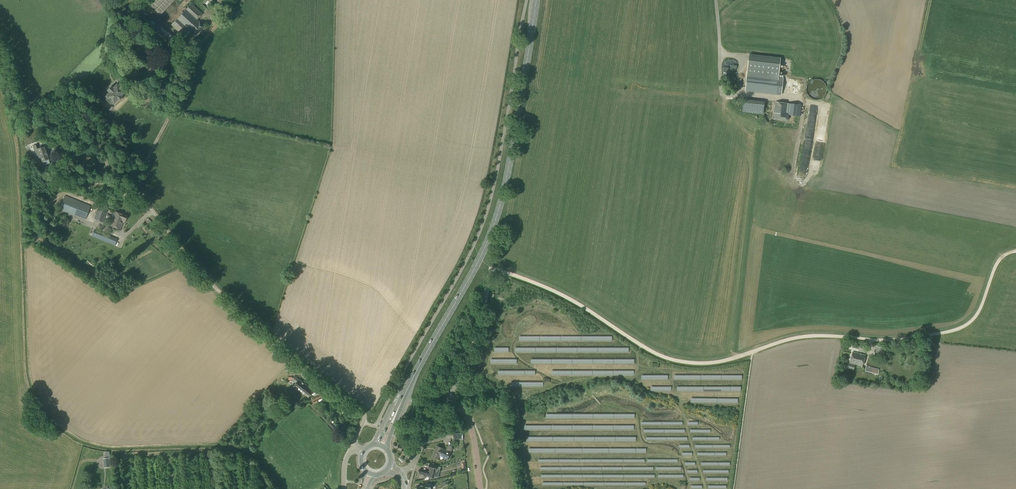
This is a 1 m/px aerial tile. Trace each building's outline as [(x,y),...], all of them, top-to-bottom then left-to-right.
[(173,0),(153,0),(148,5),(159,15),(173,0)] [(203,26),(196,20),(202,14),(190,3),(171,25),(182,36),(187,29),(194,36),(203,26)] [(165,17),(167,19),(177,10),(175,8),(165,17)] [(780,58),(748,55),(744,91),(781,95),(781,88),(776,87),(780,58)] [(800,94),(801,83),(788,82),(787,93),(800,94)] [(125,91),(116,83),(112,87),(111,85),(106,90),(107,92),(104,96),(106,98),(104,99),(109,104),(111,102),(113,104),(117,100),(120,100),(121,99),(121,95),(125,91)] [(818,100),(819,100),(820,99),(822,99),(823,98),(824,97),(824,96),(825,95),(825,94),(826,93),(826,92),(825,90),(825,89),(824,88),(823,87),(823,86),(821,86),(820,85),(819,85),(818,85),(817,85),(815,85),(814,86),(813,87),(812,88),(812,89),(811,90),(811,91),(811,92),(811,94),(811,95),(812,96),(812,97),(813,98),(814,99),(815,99),(817,100),(818,100)] [(744,101),(744,113),(765,113),(765,102),(744,101)] [(800,116),(801,104),(789,103),(775,102),(773,119),(787,121),(788,115),(800,116)] [(37,145),(33,146),(37,158),(40,156),(41,161),(43,166),(50,164),(48,159),(44,146),(38,149),(37,145)] [(85,220),(90,207),(65,197),(59,210),(85,220)] [(103,223),(108,209),(98,206),(94,219),(103,223)] [(127,216),(114,211),(109,225),(120,229),(123,223),(124,223),(127,216)] [(114,246),(117,239),(97,231),(94,238),(114,246)] [(862,366),(865,355),(852,352),(849,364),(848,369),(854,370),(855,365),(862,366)] [(878,374),(879,370),(869,368),(870,366),(866,365),(865,371),(878,374)] [(299,380),(294,376),(292,379),(292,377),(288,377),(289,380),(293,380),(296,383),(292,388),(297,391),(298,390),(308,398),(314,391),(299,380)] [(314,404),(318,402),(317,401),(322,398),(321,395),(312,399),(314,404)] [(447,460),(451,453),(442,449),(443,448),(437,446),(432,456),(438,459),(439,457),(447,460)] [(110,457),(109,452),(105,451),(104,458),(103,458),(104,467),(111,467),(110,457)] [(434,479),(437,466),(429,464),(428,469),(429,469),(429,472),(423,470),(423,471),(419,470),(417,476),(424,478),(425,478),(425,480),(429,480),(429,478),(434,479)]
